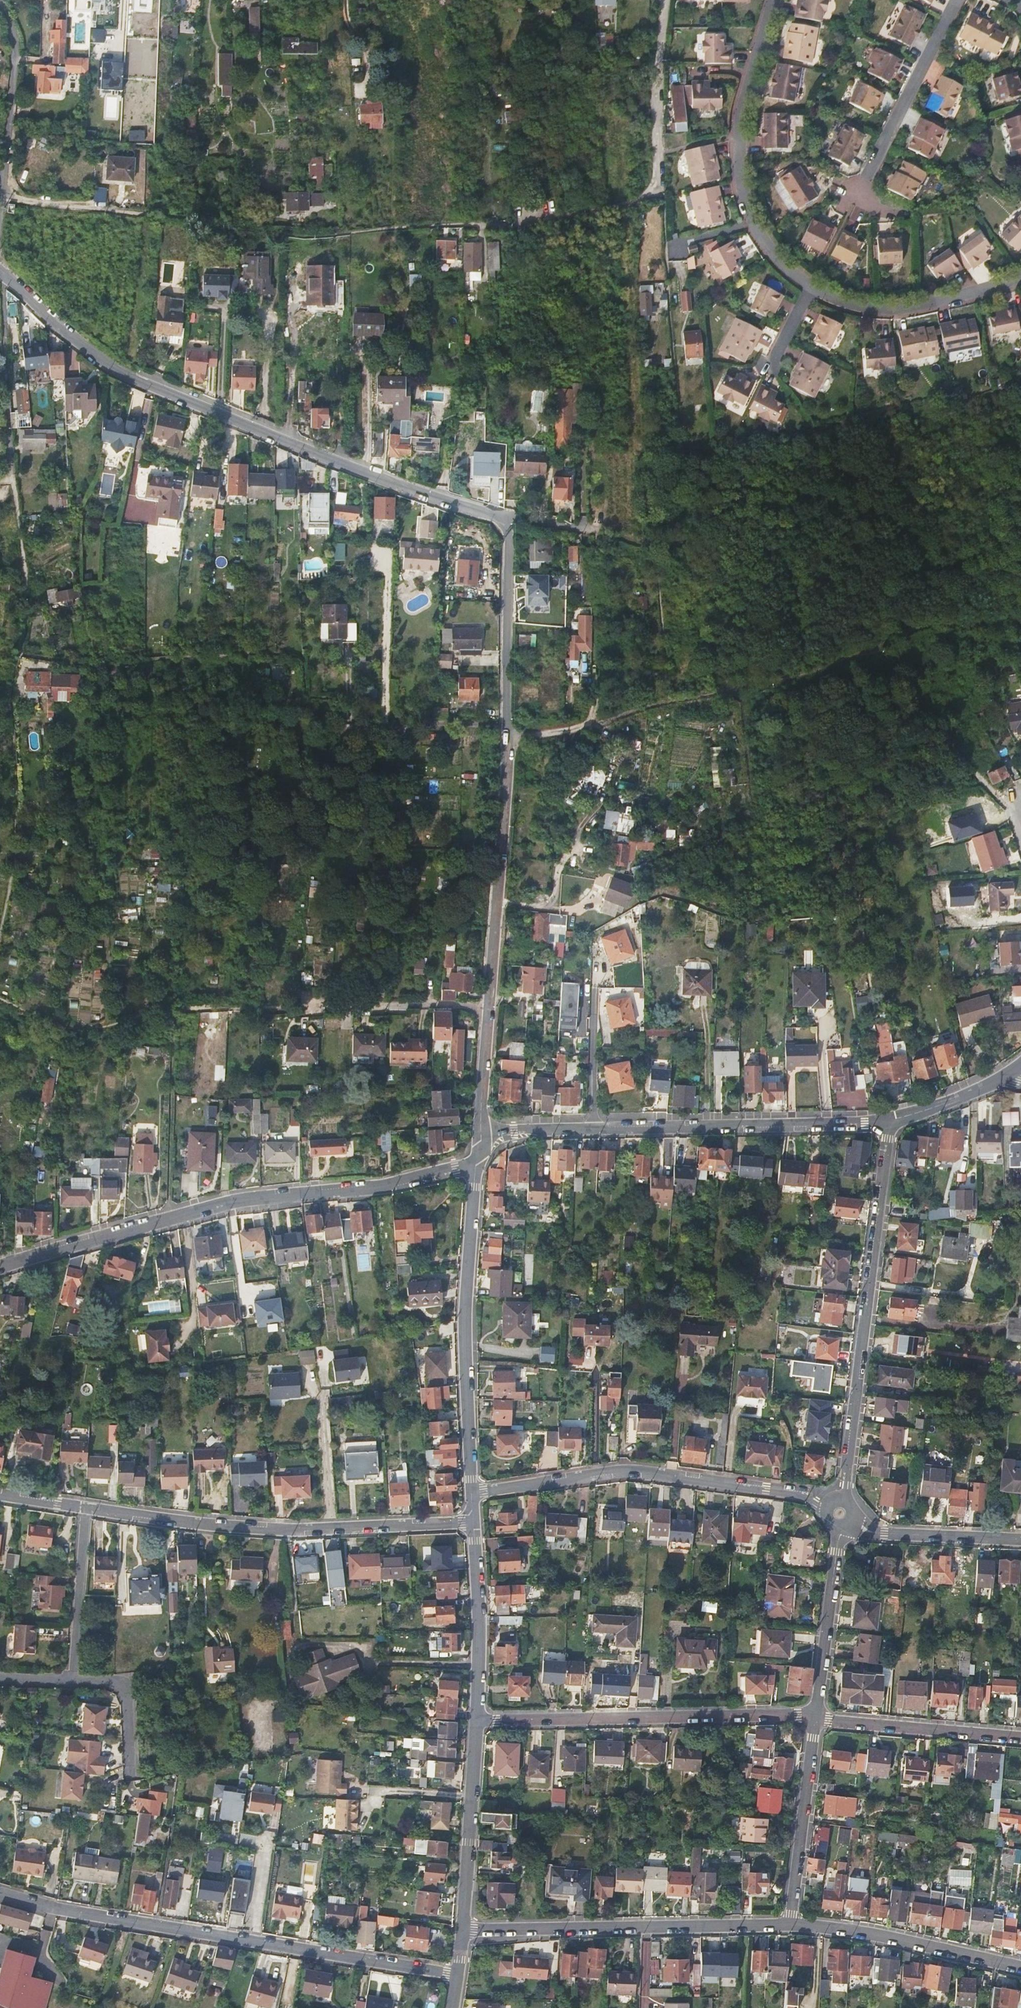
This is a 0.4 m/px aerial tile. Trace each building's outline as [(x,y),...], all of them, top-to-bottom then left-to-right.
[(91,18),(91,21),(96,21),(96,10),(103,11),(104,0),(91,0),(91,18)] [(795,18),(821,23),(823,11),(827,9),(828,5),(825,1),(825,0),(806,0),(806,2),(802,1),(801,5),(798,5),(795,18)] [(260,6),(249,7),(249,30),(261,30),(260,6)] [(909,47),(914,37),(918,30),(925,16),(906,6),(890,37),(909,47)] [(197,24),(198,24),(199,12),(190,11),(189,33),(196,32),(197,24)] [(994,26),(971,14),(959,38),(982,49),(983,48),(997,54),(1003,43),(1006,44),(1012,34),(1006,30),(1003,35),(993,30),(994,26)] [(162,45),(171,45),(172,28),(172,21),(163,21),(162,45)] [(811,64),(818,29),(792,24),(790,33),(788,32),(783,58),(811,64)] [(89,28),(89,42),(105,42),(105,28),(89,28)] [(55,43),(54,64),(63,64),(64,44),(66,44),(66,32),(52,32),(51,43),(55,43)] [(614,45),(614,33),(597,32),(596,45),(614,45)] [(704,54),(704,64),(731,64),(731,50),(727,50),(728,46),(722,46),(722,35),(704,35),(704,42),(701,45),(701,50),(704,54)] [(282,40),(282,50),(279,50),(278,54),(317,53),(317,43),(297,43),(297,39),(282,40)] [(893,73),(895,74),(902,62),(895,58),(896,55),(886,49),(883,53),(876,49),(876,51),(873,52),(869,59),(870,62),(869,64),(871,65),(867,73),(888,84),(890,78),(893,73)] [(66,68),(33,66),(33,74),(39,75),(38,94),(49,95),(49,91),(61,92),(61,82),(65,82),(66,73),(88,74),(89,59),(66,58),(66,68)] [(102,60),(101,89),(124,90),(125,61),(102,60)] [(800,69),(778,64),(776,76),(774,84),(771,99),(794,103),(800,69)] [(1020,84),(1019,80),(1017,73),(993,79),(1000,102),(1020,96),(1020,84)] [(943,77),(938,87),(934,93),(927,108),(947,119),(963,87),(943,77)] [(705,86),(705,83),(692,83),(692,109),(701,109),(705,113),(711,113),(715,109),(721,109),(721,91),(710,91),(710,86),(705,86)] [(875,105),(879,107),(885,96),(878,93),(874,91),(876,87),(868,83),(866,87),(862,85),(859,83),(848,103),(870,115),(873,109),(875,105)] [(685,102),(684,93),(671,94),(671,124),(686,123),(685,102)] [(187,118),(194,119),(194,116),(195,94),(187,94),(187,118)] [(360,108),(360,124),(382,123),(381,107),(360,108)] [(505,123),(513,123),(514,112),(506,111),(505,123)] [(787,114),(764,114),(764,126),(764,133),(764,150),(787,150),(787,114)] [(1008,121),(1013,138),(1011,141),(1013,149),(1017,151),(1019,151),(1020,150),(1020,117),(1008,121)] [(176,147),(181,147),(187,118),(184,118),(183,128),(179,128),(176,147)] [(181,149),(193,151),(194,119),(187,118),(181,147),(181,149)] [(933,125),(935,121),(928,118),(926,121),(921,119),(912,136),(914,137),(908,148),(930,159),(932,158),(936,151),(936,148),(936,146),(944,130),(941,129),(933,125)] [(671,124),(671,134),(687,133),(686,123),(671,124)] [(849,166),(854,156),(857,150),(864,136),(860,133),(862,130),(849,124),(848,127),(845,126),(829,157),(849,166)] [(145,141),(146,130),(129,129),(129,141),(145,141)] [(712,145),(684,151),(692,186),(718,179),(716,171),(718,170),(712,145)] [(109,158),(107,180),(132,182),(134,160),(109,158)] [(308,159),(310,189),(321,188),(320,159),(308,159)] [(925,171),(920,169),(917,168),(919,164),(914,161),(912,165),(909,164),(904,161),(898,173),(896,172),(894,176),(892,175),(885,188),(911,201),(919,184),(922,183),(926,175),(925,171)] [(816,198),(810,188),(806,181),(798,167),(779,179),(797,209),(816,198)] [(227,172),(217,171),(216,179),(227,179),(227,172)] [(694,192),(689,193),(697,227),(723,221),(721,212),(723,211),(717,186),(694,192)] [(333,205),(334,194),(310,194),(295,194),(286,194),(287,210),(308,210),(308,206),(333,205)] [(1002,236),(1017,252),(1020,248),(1020,217),(1002,236)] [(800,242),(821,252),(834,226),(823,221),(822,225),(811,219),(800,242)] [(821,252),(824,254),(829,245),(837,228),(834,226),(821,252)] [(839,239),(830,255),(850,266),(861,245),(855,241),(851,239),(853,235),(844,230),(839,239)] [(971,267),(984,257),(983,256),(986,253),(983,250),(989,245),(979,232),(958,248),(959,249),(955,253),(966,268),(969,266),(971,267)] [(901,239),(894,239),(889,239),(889,235),(877,236),(877,246),(874,246),(874,261),(879,261),(879,265),(902,264),(901,239)] [(469,260),(479,259),(479,239),(464,239),(464,259),(469,260)] [(714,242),(707,246),(716,262),(715,265),(718,271),(721,272),(725,278),(740,270),(734,260),(739,257),(737,254),(741,252),(734,240),(721,247),(717,241),(714,242)] [(453,242),(436,242),(436,274),(440,274),(440,261),(453,261),(453,242)] [(496,244),(486,244),(487,271),(498,271),(496,244)] [(951,276),(962,268),(953,256),(949,250),(948,249),(926,265),(936,278),(939,276),(941,280),(945,277),(947,279),(951,276)] [(268,293),(269,286),(270,255),(245,254),(244,264),(244,268),(244,277),(253,278),(253,292),(268,293)] [(479,268),(479,259),(469,260),(469,268),(479,268)] [(649,263),(641,264),(642,277),(650,277),(649,263)] [(313,294),(314,267),(306,267),(305,293),(308,292),(311,291),(313,294)] [(334,275),(334,268),(314,267),(313,294),(316,298),(316,306),(334,307),(334,303),(334,299),(334,283),(334,275)] [(236,296),(236,277),(202,276),(202,297),(217,297),(217,300),(225,300),(226,297),(228,297),(227,296),(236,296)] [(861,277),(860,285),(869,287),(870,278),(861,277)] [(342,283),(334,283),(334,299),(334,303),(342,303),(342,283)] [(773,308),(775,309),(783,295),(762,284),(749,309),(763,316),(767,309),(771,312),(773,308)] [(646,288),(639,288),(641,316),(650,316),(649,295),(646,295),(646,288)] [(689,293),(680,294),(682,314),(690,313),(689,293)] [(660,295),(661,308),(669,307),(667,295),(660,295)] [(160,299),(155,343),(169,345),(177,346),(178,337),(179,337),(183,302),(160,299)] [(996,314),(996,318),(988,320),(992,336),(1019,331),(1018,328),(1020,328),(1020,316),(1020,310),(1015,311),(1014,308),(999,311),(999,314),(996,314)] [(372,317),(354,317),(354,336),(380,337),(381,316),(372,315),(372,317)] [(816,330),(814,334),(816,335),(813,342),(828,350),(840,325),(820,315),(813,328),(816,330)] [(749,355),(753,346),(751,345),(753,340),(755,342),(761,331),(735,318),(718,350),(743,362),(747,354),(749,355)] [(952,322),(939,325),(945,353),(980,346),(975,320),(965,321),(965,320),(956,321),(957,324),(953,325),(952,322)] [(911,332),(911,330),(898,333),(903,361),(939,354),(934,327),(925,329),(925,327),(915,329),(915,332),(911,332)] [(685,360),(702,358),(701,353),(700,333),(682,335),(685,360)] [(882,366),(894,365),(892,339),(879,340),(879,344),(874,345),(874,349),(863,350),(864,367),(872,367),(874,369),(880,369),(882,366)] [(48,340),(23,342),(25,364),(50,362),(49,354),(48,340)] [(948,354),(950,363),(981,356),(979,347),(948,354)] [(204,368),(215,368),(215,363),(215,354),(185,352),(182,374),(195,375),(194,382),(202,384),(204,368)] [(803,352),(798,363),(801,364),(798,369),(795,367),(791,376),(793,377),(789,385),(814,398),(829,366),(803,352)] [(49,354),(50,362),(51,378),(65,377),(65,353),(49,354)] [(230,389),(254,391),(256,368),(232,367),(230,389)] [(743,380),(739,377),(737,381),(727,377),(719,393),(725,395),(726,399),(731,402),(734,401),(744,406),(757,382),(745,377),(743,380)] [(82,379),(65,380),(66,410),(73,410),(73,413),(78,418),(87,418),(87,412),(87,409),(96,409),(96,385),(86,385),(86,388),(82,388),(82,385),(82,379)] [(409,422),(409,410),(409,403),(403,402),(403,379),(378,379),(378,401),(394,402),(394,409),(398,414),(398,421),(409,422)] [(570,392),(571,384),(571,381),(556,381),(555,391),(570,392)] [(300,413),(308,413),(309,403),(310,403),(310,395),(304,395),(305,382),(298,382),(297,400),(301,400),(300,413)] [(575,425),(586,425),(586,405),(586,384),(579,384),(575,384),(575,403),(575,425)] [(775,401),(777,397),(773,395),(774,391),(763,386),(751,409),(762,414),(762,418),(768,420),(771,419),(777,422),(786,406),(775,401)] [(26,391),(17,391),(20,419),(29,418),(26,391)] [(568,444),(569,424),(570,392),(555,391),(555,399),(554,428),(552,451),(567,451),(568,444)] [(391,421),(387,456),(397,457),(398,454),(408,456),(408,447),(414,448),(414,451),(437,453),(438,440),(423,438),(424,430),(427,430),(427,412),(409,410),(409,422),(398,421),(391,421)] [(310,422),(310,428),(329,429),(329,421),(326,421),(326,411),(310,411),(310,419),(310,422)] [(43,417),(36,414),(32,423),(39,426),(43,417)] [(181,443),(186,421),(159,414),(153,436),(169,440),(167,446),(178,449),(180,442),(181,443)] [(114,420),(103,418),(101,441),(134,448),(141,419),(129,416),(127,421),(125,420),(124,423),(122,422),(122,419),(122,417),(120,416),(119,416),(117,416),(116,417),(115,417),(114,420)] [(542,422),(541,432),(549,433),(550,423),(542,422)] [(56,441),(55,428),(19,429),(20,442),(23,442),(23,448),(45,448),(45,442),(56,441)] [(335,440),(344,441),(345,428),(335,428),(335,440)] [(383,432),(371,431),(371,453),(381,453),(383,432)] [(514,443),(513,454),(545,455),(546,445),(532,444),(532,443),(530,440),(525,440),(523,442),(523,444),(514,443)] [(472,479),(497,480),(497,474),(498,462),(499,461),(499,458),(497,458),(498,455),(474,454),(472,479)] [(513,472),(544,474),(545,455),(513,454),(513,472)] [(248,463),(229,462),(228,473),(227,493),(246,494),(247,474),(248,463)] [(276,485),(285,485),(293,485),(293,469),(277,469),(276,485)] [(201,471),(192,470),(188,494),(204,496),(206,476),(201,475),(201,471)] [(551,470),(549,502),(560,501),(562,505),(567,505),(569,503),(570,481),(554,480),(555,471),(551,470)] [(247,474),(246,494),(246,496),(274,496),(274,494),(274,472),(265,472),(265,474),(247,474)] [(206,476),(204,496),(216,498),(219,476),(207,474),(206,476)] [(171,480),(145,475),(142,493),(158,496),(152,526),(171,529),(179,486),(170,484),(171,480)] [(336,487),(335,500),(343,501),(344,488),(336,487)] [(328,493),(317,493),(308,493),(307,528),(328,528),(328,525),(328,493)] [(58,494),(59,509),(68,509),(68,494),(58,494)] [(394,518),(395,498),(374,497),(374,517),(394,518)] [(334,500),(333,525),(346,525),(347,520),(356,520),(357,502),(343,501),(335,500),(334,500)] [(222,509),(215,508),(213,527),(220,528),(222,509)] [(436,520),(421,519),(420,537),(435,538),(436,520)] [(459,530),(459,520),(450,520),(450,530),(459,530)] [(539,541),(529,542),(529,562),(553,562),(552,539),(539,539),(539,541)] [(342,543),(329,543),(329,559),(342,559),(342,543)] [(439,545),(405,543),(404,568),(437,569),(439,545)] [(458,558),(456,581),(475,583),(475,582),(476,566),(477,560),(458,558)] [(547,578),(547,577),(542,576),(533,577),(530,577),(527,577),(527,578),(527,584),(526,584),(526,590),(527,590),(527,598),(528,598),(546,598),(547,598),(547,578)] [(479,585),(478,600),(496,600),(496,585),(479,585)] [(76,589),(50,594),(51,601),(65,598),(66,603),(71,603),(70,597),(78,596),(76,589)] [(638,609),(648,609),(647,596),(637,596),(638,609)] [(326,599),(329,637),(342,636),(342,629),(349,628),(347,598),(326,599)] [(546,598),(528,598),(528,606),(546,606),(546,598)] [(47,604),(44,604),(47,618),(53,616),(51,606),(47,607),(47,604)] [(571,669),(579,669),(579,651),(591,651),(592,616),(579,616),(579,645),(571,645),(571,669)] [(457,623),(453,623),(453,648),(461,648),(461,652),(481,652),(481,627),(457,626),(457,623)] [(561,633),(550,633),(550,641),(561,642),(561,633)] [(535,637),(521,636),(520,646),(534,646),(535,637)] [(450,653),(438,653),(437,665),(449,665),(450,653)] [(272,666),(272,679),(285,679),(284,665),(272,666)] [(52,691),(52,675),(28,674),(28,690),(52,691)] [(71,691),(71,680),(71,676),(52,675),(52,691),(52,697),(55,697),(64,698),(71,698),(71,691)] [(458,678),(458,699),(477,699),(478,678),(458,678)] [(80,691),(80,680),(71,680),(71,691),(80,691)] [(1006,705),(1011,731),(1015,730),(1016,735),(1020,735),(1020,703),(1006,705)] [(447,706),(434,706),(433,717),(446,718),(447,706)] [(973,713),(971,710),(954,721),(959,729),(976,719),(974,716),(973,713)] [(982,712),(974,716),(976,719),(981,729),(988,725),(982,712)] [(1009,779),(1012,784),(1018,782),(1007,761),(1009,760),(1002,746),(993,751),(997,757),(999,762),(1002,768),(1009,779)] [(997,757),(993,751),(992,749),(988,752),(994,764),(999,762),(997,757)] [(1001,768),(1002,768),(999,762),(994,764),(995,768),(985,772),(990,784),(1005,779),(1001,768)] [(600,795),(605,772),(584,767),(579,790),(600,795)] [(633,789),(634,783),(619,780),(618,787),(633,789)] [(630,819),(630,813),(613,810),(613,811),(609,810),(608,815),(607,814),(605,826),(625,830),(627,819),(630,819)] [(667,837),(676,838),(676,830),(667,829),(667,837)] [(993,830),(972,838),(984,869),(1007,860),(1001,845),(999,846),(993,830)] [(631,840),(632,837),(624,835),(623,842),(619,842),(615,841),(611,862),(627,864),(630,845),(631,840)] [(151,849),(151,858),(161,858),(161,849),(151,849)] [(627,881),(635,883),(636,873),(629,872),(627,881)] [(634,894),(631,893),(632,890),(622,886),(625,880),(614,876),(606,897),(627,904),(628,902),(633,903),(636,895),(634,894)] [(1014,881),(989,883),(991,911),(1007,910),(1007,894),(1015,894),(1014,881)] [(617,906),(606,901),(602,910),(614,915),(617,906)] [(138,918),(138,909),(128,909),(128,918),(138,918)] [(552,921),(552,914),(541,913),(538,941),(546,941),(548,921),(552,921)] [(630,913),(625,915),(627,921),(633,918),(630,913)] [(756,923),(747,924),(748,933),(757,932),(756,923)] [(626,927),(603,936),(613,960),(635,951),(626,927)] [(1019,939),(998,940),(1000,963),(1020,962),(1019,939)] [(446,950),(444,967),(452,968),(454,951),(446,950)] [(413,974),(424,974),(425,964),(414,963),(413,974)] [(546,968),(522,965),(521,979),(523,979),(522,991),(533,993),(533,992),(544,993),(546,968)] [(709,970),(687,969),(685,969),(684,993),(710,993),(711,970),(709,970)] [(441,989),(440,1000),(454,1000),(455,989),(471,990),(472,984),(475,984),(476,974),(450,973),(450,982),(442,982),(441,989)] [(824,974),(795,973),(795,1003),(813,1004),(813,1005),(823,1006),(824,974)] [(583,1036),(585,983),(562,982),(560,1028),(573,1029),(572,1035),(583,1036)] [(1020,1000),(1020,994),(1020,984),(1009,985),(1010,1000),(1018,999),(1020,1000)] [(985,995),(988,1018),(995,1015),(990,994),(985,995)] [(961,1025),(988,1018),(985,995),(955,1003),(961,1025)] [(868,996),(855,998),(857,1008),(870,1006),(868,996)] [(630,997),(607,1002),(612,1027),(635,1023),(630,997)] [(447,1013),(433,1013),(433,1038),(450,1038),(451,1029),(451,1013),(447,1013)] [(1012,1013),(1005,1014),(1006,1029),(1020,1028),(1020,1013),(1012,1013)] [(908,1018),(899,1020),(901,1030),(911,1028),(908,1018)] [(644,1036),(673,1037),(674,1027),(644,1026),(644,1036)] [(450,1038),(449,1070),(461,1070),(463,1029),(451,1029),(450,1038)] [(702,1031),(674,1029),(674,1035),(702,1038),(702,1031)] [(904,1055),(906,1054),(904,1040),(894,1042),(892,1030),(878,1032),(882,1063),(878,1063),(881,1082),(909,1076),(904,1055)] [(356,1034),(354,1034),(353,1052),(356,1052),(356,1053),(384,1054),(386,1035),(361,1034),(361,1033),(356,1033),(356,1034)] [(316,1040),(288,1038),(287,1060),(314,1061),(316,1040)] [(414,1043),(408,1042),(390,1042),(390,1062),(408,1062),(408,1060),(425,1060),(426,1039),(414,1039),(414,1043)] [(951,1041),(934,1046),(940,1066),(957,1062),(951,1041)] [(509,1059),(524,1060),(525,1043),(510,1042),(509,1059)] [(793,1047),(786,1046),(786,1068),(797,1068),(798,1064),(818,1064),(817,1054),(812,1054),(812,1045),(793,1045),(793,1047)] [(147,1054),(160,1055),(160,1047),(148,1047),(147,1054)] [(738,1052),(713,1052),(714,1073),(739,1072),(738,1052)] [(565,1054),(557,1053),(555,1074),(555,1079),(564,1079),(564,1067),(565,1054)] [(917,1079),(937,1073),(932,1056),(912,1062),(917,1079)] [(509,1059),(502,1058),(501,1071),(523,1073),(524,1060),(509,1059)] [(867,1088),(865,1073),(853,1075),(851,1060),(835,1062),(832,1062),(834,1087),(844,1086),(845,1091),(867,1088)] [(628,1062),(607,1066),(611,1092),(633,1087),(628,1062)] [(649,1087),(669,1089),(671,1067),(651,1065),(649,1087)] [(760,1072),(760,1066),(744,1066),(744,1090),(761,1090),(761,1081),(760,1074),(760,1072)] [(555,1079),(555,1074),(534,1072),(533,1096),(542,1097),(541,1108),(552,1109),(553,1084),(554,1084),(555,1079)] [(51,1079),(44,1077),(40,1100),(48,1101),(51,1079)] [(519,1079),(500,1077),(498,1098),(518,1100),(519,1079)] [(571,1086),(556,1087),(557,1094),(560,1094),(560,1104),(579,1103),(579,1080),(571,1080),(571,1086)] [(780,1080),(762,1081),(763,1099),(766,1101),(770,1100),(771,1099),(772,1099),(774,1098),(774,1097),(781,1096),(781,1080),(780,1080)] [(307,1084),(306,1091),(317,1093),(318,1086),(307,1084)] [(673,1106),(698,1107),(699,1095),(695,1095),(695,1086),(674,1085),(673,1106)] [(432,1090),(433,1110),(449,1108),(448,1089),(432,1090)] [(251,1112),(251,1099),(229,1100),(229,1113),(251,1112)] [(252,1099),(252,1132),(260,1133),(260,1113),(260,1099),(252,1099)] [(206,1124),(215,1125),(216,1106),(207,1105),(206,1124)] [(433,1110),(428,1110),(428,1125),(458,1124),(457,1108),(449,1108),(433,1110)] [(1019,1110),(1003,1110),(1003,1124),(1020,1123),(1019,1110)] [(964,1131),(943,1129),(941,1147),(937,1147),(936,1157),(936,1158),(954,1160),(960,1157),(961,1149),(964,1131)] [(1003,1129),(978,1129),(978,1149),(1004,1150),(1003,1129)] [(439,1130),(428,1131),(430,1152),(441,1152),(440,1147),(452,1146),(452,1134),(440,1135),(439,1130)] [(390,1148),(389,1131),(380,1131),(381,1137),(381,1149),(390,1148)] [(214,1133),(191,1132),(189,1163),(200,1164),(200,1166),(211,1167),(212,1153),(214,1133)] [(135,1144),(134,1170),(151,1171),(151,1163),(151,1158),(156,1158),(156,1152),(152,1152),(152,1145),(152,1134),(135,1134),(135,1144)] [(937,1147),(938,1139),(918,1136),(916,1154),(936,1157),(937,1147)] [(127,1140),(116,1138),(114,1154),(123,1155),(125,1142),(127,1143),(127,1140)] [(345,1139),(309,1141),(310,1155),(325,1154),(331,1154),(346,1153),(345,1139)] [(1011,1139),(1012,1165),(1020,1165),(1020,1139),(1011,1139)] [(847,1147),(844,1175),(857,1177),(859,1163),(868,1164),(870,1143),(853,1140),(852,1148),(847,1147)] [(913,1166),(916,1142),(903,1140),(901,1150),(899,1149),(898,1164),(913,1166)] [(294,1161),(294,1143),(266,1143),(266,1161),(294,1161)] [(255,1144),(227,1144),(227,1162),(255,1161),(255,1144)] [(696,1167),(696,1170),(695,1179),(707,1179),(708,1168),(714,1169),(715,1149),(700,1148),(698,1167),(696,1167)] [(730,1150),(715,1149),(714,1169),(729,1170),(730,1150)] [(557,1150),(551,1150),(550,1169),(571,1170),(572,1150),(558,1150),(557,1150)] [(597,1151),(581,1151),(581,1167),(596,1167),(597,1151)] [(612,1151),(600,1151),(599,1169),(611,1170),(612,1151)] [(649,1155),(635,1154),(634,1174),(648,1175),(649,1155)] [(739,1157),(732,1157),(731,1172),(738,1172),(738,1175),(761,1177),(763,1157),(740,1155),(739,1157)] [(111,1157),(100,1157),(100,1217),(108,1217),(108,1198),(119,1198),(119,1175),(103,1175),(103,1167),(104,1166),(119,1166),(119,1171),(126,1171),(127,1157),(111,1157)] [(99,1158),(84,1158),(83,1167),(91,1167),(91,1177),(99,1177),(99,1158)] [(777,1159),(775,1183),(803,1185),(806,1161),(777,1159)] [(527,1163),(509,1162),(508,1180),(526,1180),(527,1163)] [(826,1166),(811,1164),(808,1193),(823,1194),(826,1166)] [(674,1165),(673,1180),(672,1189),(695,1191),(695,1179),(696,1170),(682,1169),(683,1166),(674,1165)] [(504,1191),(506,1167),(493,1167),(491,1190),(494,1190),(503,1191),(504,1191)] [(966,1182),(967,1174),(957,1173),(957,1181),(966,1182)] [(220,1176),(219,1191),(229,1190),(230,1176),(220,1176)] [(662,1177),(650,1176),(649,1201),(672,1202),(672,1189),(673,1180),(662,1179),(662,1177)] [(582,1178),(574,1178),(574,1191),(581,1191),(582,1178)] [(91,1179),(71,1179),(71,1187),(62,1187),(62,1203),(92,1203),(91,1179)] [(542,1182),(528,1182),(527,1203),(548,1204),(549,1181),(543,1181),(542,1182)] [(503,1191),(494,1190),(493,1201),(491,1201),(490,1206),(492,1206),(492,1211),(503,1212),(504,1210),(504,1207),(501,1206),(503,1191)] [(977,1215),(977,1192),(971,1192),(970,1190),(957,1190),(956,1207),(956,1214),(969,1214),(977,1215)] [(859,1198),(837,1195),(835,1215),(857,1217),(859,1198)] [(950,1207),(930,1207),(929,1219),(939,1218),(956,1216),(956,1214),(956,1207),(950,1207)] [(527,1211),(504,1210),(503,1212),(503,1218),(526,1219),(527,1211)] [(34,1233),(34,1212),(15,1211),(15,1246),(22,1247),(22,1233),(34,1233)] [(370,1211),(351,1213),(352,1223),(353,1231),(372,1230),(370,1211)] [(50,1212),(34,1212),(34,1233),(50,1233),(50,1212)] [(343,1237),(340,1213),(321,1216),(324,1238),(324,1239),(343,1237)] [(321,1216),(321,1214),(305,1216),(307,1233),(305,1233),(306,1240),(324,1238),(321,1216)] [(526,1219),(503,1218),(503,1225),(526,1227),(526,1219)] [(419,1219),(394,1220),(395,1237),(409,1237),(409,1242),(420,1241),(420,1238),(432,1238),(431,1224),(420,1224),(419,1219)] [(917,1224),(901,1223),(899,1247),(915,1248),(917,1224)] [(243,1249),(243,1250),(254,1249),(265,1247),(262,1228),(253,1229),(254,1232),(241,1234),(243,1249)] [(562,1229),(559,1229),(558,1245),(567,1244),(567,1233),(562,1232),(562,1229)] [(503,1231),(489,1231),(489,1249),(484,1249),(483,1268),(489,1268),(501,1269),(502,1268),(502,1263),(501,1262),(501,1253),(502,1253),(503,1231)] [(306,1240),(305,1233),(271,1237),(273,1250),(275,1262),(309,1257),(307,1243),(306,1240)] [(959,1238),(945,1236),(941,1260),(955,1262),(955,1256),(965,1257),(968,1234),(960,1233),(959,1238)] [(210,1257),(211,1261),(212,1271),(223,1269),(218,1235),(194,1239),(197,1258),(210,1257)] [(254,1256),(254,1253),(254,1249),(243,1250),(244,1254),(244,1257),(254,1256)] [(822,1267),(847,1270),(849,1251),(828,1250),(826,1260),(823,1259),(822,1267)] [(524,1253),(523,1281),(532,1282),(533,1254),(524,1253)] [(370,1254),(357,1255),(359,1270),(371,1269),(370,1254)] [(69,1260),(60,1303),(64,1304),(66,1294),(64,1294),(66,1289),(74,1291),(79,1272),(80,1272),(84,1255),(69,1260)] [(158,1278),(185,1276),(182,1255),(155,1258),(158,1278)] [(397,1263),(409,1263),(409,1255),(396,1255),(397,1263)] [(915,1257),(905,1256),(905,1260),(894,1258),(891,1280),(903,1281),(903,1280),(912,1281),(914,1266),(914,1267),(915,1257)] [(112,1261),(107,1260),(105,1266),(104,1270),(104,1272),(109,1273),(109,1274),(108,1278),(119,1280),(121,1276),(127,1278),(131,1279),(135,1263),(134,1263),(134,1261),(133,1259),(129,1258),(126,1259),(125,1260),(113,1258),(112,1261)] [(397,1274),(411,1273),(411,1263),(409,1263),(397,1263),(397,1274)] [(822,1267),(821,1276),(825,1277),(824,1285),(844,1287),(847,1270),(822,1267)] [(492,1275),(491,1295),(523,1296),(523,1290),(523,1286),(523,1284),(510,1284),(511,1269),(502,1268),(502,1270),(489,1269),(489,1274),(492,1275)] [(613,1274),(604,1273),(603,1283),(608,1284),(612,1284),(613,1274)] [(440,1281),(408,1282),(409,1295),(409,1305),(419,1304),(419,1301),(440,1300),(440,1281)] [(844,1296),(825,1293),(822,1321),(840,1323),(844,1296)] [(23,1316),(25,1298),(2,1296),(1,1310),(10,1311),(10,1314),(23,1316)] [(917,1300),(892,1296),(889,1316),(901,1318),(902,1313),(915,1315),(917,1300)] [(169,1299),(148,1302),(149,1312),(170,1310),(169,1299)] [(234,1321),(241,1320),(239,1302),(232,1303),(231,1302),(206,1305),(207,1306),(198,1308),(200,1326),(209,1325),(210,1326),(235,1322),(234,1321)] [(531,1303),(507,1302),(506,1319),(512,1320),(512,1335),(529,1335),(531,1303)] [(1020,1340),(1020,1315),(1020,1317),(1011,1316),(1001,1337),(1020,1340)] [(609,1325),(586,1325),(586,1319),(575,1318),(574,1333),(586,1334),(585,1343),(609,1344),(609,1325)] [(693,1344),(702,1345),(703,1326),(681,1325),(679,1354),(693,1355),(693,1344)] [(703,1326),(702,1345),(715,1346),(716,1328),(703,1326)] [(164,1330),(144,1332),(147,1362),(166,1360),(166,1351),(168,1351),(167,1339),(165,1339),(164,1330)] [(922,1336),(896,1333),(896,1341),(899,1342),(898,1353),(910,1355),(910,1353),(920,1354),(922,1336)] [(838,1339),(819,1336),(817,1355),(836,1357),(838,1339)] [(556,1346),(540,1345),(539,1359),(555,1360),(556,1346)] [(358,1357),(350,1358),(349,1349),(334,1351),(335,1360),(333,1360),(336,1381),(361,1378),(358,1357)] [(299,1351),(300,1365),(316,1363),(315,1350),(299,1351)] [(445,1352),(426,1354),(427,1377),(425,1377),(426,1387),(445,1385),(444,1375),(446,1375),(445,1352)] [(584,1353),(571,1352),(571,1362),(583,1363),(584,1353)] [(834,1364),(796,1360),(794,1374),(817,1377),(816,1389),(831,1391),(834,1364)] [(915,1370),(882,1366),(879,1382),(913,1386),(915,1370)] [(557,1368),(549,1367),(548,1377),(556,1378),(557,1368)] [(513,1371),(494,1372),(494,1399),(511,1400),(525,1400),(524,1391),(514,1392),(513,1371)] [(620,1396),(621,1372),(610,1372),(610,1377),(609,1377),(608,1395),(601,1395),(600,1408),(612,1408),(612,1396),(620,1396)] [(300,1373),(271,1375),(272,1398),(301,1397),(300,1373)] [(770,1378),(741,1375),(739,1395),(747,1396),(747,1397),(759,1398),(760,1397),(768,1398),(770,1378)] [(90,1395),(93,1386),(83,1383),(81,1392),(90,1395)] [(447,1393),(446,1385),(445,1385),(426,1387),(421,1388),(422,1395),(426,1395),(426,1393),(428,1393),(429,1407),(440,1406),(439,1394),(447,1393)] [(906,1399),(877,1396),(875,1414),(894,1416),(895,1407),(905,1409),(906,1399)] [(831,1400),(811,1398),(810,1409),(809,1409),(806,1438),(828,1440),(829,1431),(830,1430),(831,1421),(830,1421),(831,1412),(830,1412),(831,1400)] [(511,1400),(494,1399),(494,1408),(497,1408),(496,1419),(497,1419),(497,1424),(509,1424),(511,1423),(511,1400)] [(935,1402),(928,1401),(926,1418),(934,1418),(935,1402)] [(662,1405),(638,1404),(637,1415),(637,1430),(660,1430),(662,1405)] [(438,1412),(423,1414),(424,1422),(430,1421),(439,1420),(438,1412)] [(729,1413),(724,1413),(722,1438),(720,1437),(717,1465),(724,1466),(729,1415),(729,1413)] [(145,1426),(145,1437),(150,1437),(150,1426),(158,1426),(158,1414),(151,1414),(151,1418),(145,1418),(145,1426)] [(448,1439),(447,1420),(439,1420),(430,1421),(431,1434),(440,1433),(441,1449),(454,1448),(457,1447),(457,1439),(448,1439)] [(885,1423),(883,1438),(881,1449),(889,1450),(900,1452),(903,1426),(885,1423)] [(111,1442),(120,1443),(121,1425),(112,1424),(111,1442)] [(559,1445),(559,1449),(580,1449),(580,1428),(559,1428),(559,1431),(559,1445)] [(512,1429),(498,1429),(498,1434),(497,1436),(498,1454),(519,1452),(518,1434),(513,1434),(513,1429),(512,1429)] [(49,1459),(52,1436),(20,1430),(17,1449),(33,1451),(32,1456),(49,1459)] [(548,1445),(559,1445),(559,1431),(548,1431),(548,1445)] [(408,1450),(416,1448),(412,1436),(405,1438),(408,1450)] [(609,1450),(617,1451),(618,1436),(610,1436),(609,1450)] [(684,1437),(681,1460),(693,1461),(696,1438),(684,1437)] [(696,1438),(693,1461),(703,1463),(706,1440),(696,1438)] [(376,1440),(345,1441),(346,1479),(364,1478),(364,1474),(378,1474),(376,1440)] [(155,1441),(146,1441),(146,1466),(147,1466),(147,1472),(155,1472),(155,1441)] [(784,1445),(749,1441),(746,1461),(754,1462),(755,1463),(763,1464),(764,1463),(773,1464),(774,1464),(782,1465),(784,1445)] [(88,1462),(89,1456),(89,1442),(63,1443),(59,1465),(69,1465),(69,1463),(75,1462),(88,1462)] [(456,1465),(454,1448),(441,1449),(426,1449),(426,1455),(433,1455),(434,1457),(439,1456),(439,1460),(443,1460),(444,1466),(456,1465)] [(881,1449),(871,1448),(868,1464),(876,1465),(875,1467),(872,1467),(871,1474),(888,1477),(889,1466),(887,1466),(889,1450),(881,1449)] [(193,1450),(194,1473),(205,1473),(205,1470),(223,1470),(223,1449),(193,1450)] [(822,1455),(806,1453),(804,1469),(820,1471),(822,1455)] [(88,1462),(87,1478),(110,1479),(111,1458),(89,1456),(88,1462)] [(139,1486),(145,1487),(145,1466),(135,1466),(135,1461),(119,1461),(118,1482),(127,1482),(139,1483),(139,1486)] [(260,1483),(268,1482),(267,1461),(231,1462),(231,1483),(240,1483),(240,1484),(248,1483),(248,1485),(260,1484),(260,1483)] [(1003,1462),(1001,1489),(1020,1490),(1020,1464),(1003,1462)] [(161,1466),(161,1489),(169,1489),(169,1491),(179,1491),(179,1489),(186,1489),(186,1463),(176,1463),(177,1466),(161,1466)] [(950,1487),(953,1466),(926,1463),(921,1494),(949,1498),(949,1496),(950,1487)] [(451,1473),(435,1473),(436,1489),(455,1488),(455,1476),(451,1476),(451,1473)] [(294,1476),(295,1496),(311,1495),(310,1475),(294,1476)] [(284,1497),(295,1496),(294,1476),(275,1477),(276,1493),(284,1493),(284,1497)] [(409,1504),(408,1480),(402,1481),(402,1484),(394,1484),(394,1488),(389,1489),(391,1505),(409,1504)] [(883,1481),(881,1503),(904,1506),(906,1484),(883,1481)] [(950,1487),(949,1496),(949,1498),(947,1512),(965,1514),(967,1498),(968,1489),(950,1487)] [(451,1512),(450,1490),(433,1491),(428,1492),(429,1504),(440,1504),(440,1512),(451,1512)] [(986,1497),(986,1492),(971,1491),(970,1499),(973,1499),(972,1509),(982,1509),(984,1497),(986,1497)] [(537,1509),(538,1493),(530,1494),(529,1521),(537,1522),(537,1509)] [(628,1509),(625,1509),(625,1518),(643,1519),(644,1512),(645,1497),(628,1495),(628,1509)] [(648,1532),(669,1534),(670,1517),(671,1509),(649,1507),(648,1532)] [(603,1528),(624,1529),(625,1518),(625,1509),(604,1508),(603,1528)] [(718,1511),(705,1510),(703,1530),(703,1540),(726,1542),(728,1515),(718,1515),(718,1511)] [(738,1510),(736,1530),(769,1534),(772,1514),(758,1512),(738,1510)] [(497,1521),(498,1530),(516,1529),(515,1513),(500,1513),(500,1520),(497,1521)] [(553,1513),(546,1513),(545,1533),(587,1536),(588,1516),(579,1516),(579,1515),(553,1513)] [(695,1518),(670,1517),(669,1534),(669,1540),(672,1541),(671,1548),(692,1549),(693,1542),(695,1518)] [(53,1528),(28,1526),(26,1545),(50,1548),(53,1528)] [(537,1535),(537,1528),(532,1528),(525,1528),(525,1536),(533,1535),(537,1535)] [(525,1536),(518,1536),(519,1544),(533,1543),(533,1535),(525,1536)] [(809,1552),(810,1547),(811,1537),(793,1536),(790,1561),(812,1563),(812,1562),(813,1552),(811,1552),(809,1552)] [(451,1545),(431,1546),(432,1560),(432,1570),(452,1569),(451,1545)] [(177,1548),(177,1554),(178,1569),(178,1574),(197,1574),(196,1560),(196,1548),(177,1548)] [(498,1550),(500,1571),(511,1570),(519,1570),(518,1549),(498,1550)] [(339,1550),(323,1551),(327,1587),(344,1586),(339,1550)] [(12,1570),(15,1552),(7,1551),(4,1569),(12,1570)] [(177,1554),(166,1554),(166,1569),(168,1569),(169,1586),(171,1586),(172,1594),(169,1594),(169,1612),(177,1611),(176,1569),(178,1569),(177,1554)] [(315,1554),(292,1557),(294,1574),(308,1572),(318,1571),(315,1554)] [(359,1555),(349,1556),(350,1578),(371,1577),(369,1556),(359,1556),(359,1555)] [(409,1555),(379,1556),(380,1578),(409,1577),(409,1555)] [(902,1575),(903,1561),(894,1560),(894,1559),(877,1556),(876,1568),(873,1568),(872,1579),(891,1581),(892,1574),(902,1575)] [(941,1561),(932,1560),(931,1582),(954,1583),(955,1565),(950,1565),(951,1556),(941,1556),(941,1561)] [(116,1582),(117,1561),(104,1560),(104,1557),(94,1557),(93,1581),(116,1582)] [(231,1560),(230,1578),(260,1581),(262,1559),(239,1557),(239,1561),(231,1560)] [(1001,1559),(1000,1581),(1019,1582),(1020,1560),(1001,1559)] [(423,1570),(432,1570),(432,1560),(423,1561),(423,1570)] [(994,1561),(979,1560),(977,1585),(993,1586),(994,1561)] [(452,1599),(456,1598),(456,1572),(436,1572),(436,1591),(444,1591),(444,1599),(452,1599)] [(527,1585),(535,1585),(535,1572),(527,1572),(527,1585)] [(48,1575),(37,1574),(36,1583),(41,1583),(39,1607),(45,1608),(48,1575)] [(58,1585),(58,1576),(48,1575),(45,1608),(60,1609),(63,1585),(58,1585)] [(792,1578),(770,1575),(766,1613),(788,1616),(792,1578)] [(149,1578),(129,1579),(130,1606),(161,1605),(160,1576),(149,1576),(149,1578)] [(524,1603),(524,1585),(496,1585),(496,1587),(496,1593),(497,1613),(509,1613),(509,1603),(524,1603)] [(882,1587),(881,1595),(890,1596),(901,1597),(901,1590),(882,1587)] [(346,1589),(330,1589),(330,1605),(346,1604),(346,1589)] [(901,1597),(890,1596),(890,1600),(897,1601),(896,1612),(899,1612),(901,1597)] [(881,1601),(858,1598),(854,1625),(878,1627),(881,1601)] [(422,1623),(443,1622),(447,1622),(453,1622),(452,1599),(444,1599),(434,1600),(421,1600),(422,1623)] [(636,1615),(594,1612),(593,1628),(618,1630),(617,1646),(635,1647),(636,1615)] [(521,1624),(522,1616),(500,1616),(500,1624),(521,1624)] [(290,1620),(281,1622),(281,1624),(283,1639),(293,1638),(290,1620)] [(37,1625),(16,1623),(14,1650),(35,1652),(37,1625)] [(790,1632),(763,1630),(761,1653),(789,1655),(790,1632)] [(880,1635),(860,1632),(858,1645),(858,1651),(854,1650),(853,1660),(865,1661),(877,1663),(880,1635)] [(442,1633),(442,1636),(442,1650),(458,1650),(458,1633),(442,1633)] [(708,1657),(708,1640),(679,1639),(677,1666),(705,1667),(706,1657),(708,1657)] [(716,1640),(708,1640),(708,1657),(715,1658),(716,1640)] [(960,1649),(972,1649),(973,1642),(960,1641),(960,1649)] [(495,1648),(495,1664),(515,1664),(516,1645),(506,1645),(505,1648),(495,1648)] [(235,1671),(234,1649),(220,1650),(219,1648),(207,1649),(208,1672),(235,1671)] [(361,1675),(354,1656),(342,1660),(331,1664),(329,1660),(326,1661),(321,1650),(304,1655),(308,1667),(304,1669),(305,1675),(294,1679),(301,1699),(312,1694),(314,1697),(339,1688),(337,1683),(361,1675)] [(972,1651),(966,1651),(965,1660),(962,1660),(961,1676),(970,1676),(972,1651)] [(648,1654),(640,1653),(640,1672),(646,1672),(646,1659),(648,1657),(648,1654)] [(565,1684),(566,1661),(543,1660),(541,1683),(549,1683),(554,1683),(560,1684),(565,1684)] [(740,1661),(728,1660),(727,1670),(739,1670),(740,1661)] [(584,1684),(585,1662),(566,1661),(565,1684),(584,1684)] [(809,1694),(812,1666),(790,1665),(788,1691),(809,1694)] [(840,1701),(860,1703),(863,1673),(843,1671),(840,1701)] [(863,1673),(860,1703),(881,1705),(884,1675),(863,1673)] [(602,1694),(603,1675),(592,1674),(591,1694),(602,1694)] [(630,1675),(603,1674),(603,1675),(602,1694),(601,1696),(629,1697),(630,1675)] [(658,1700),(660,1676),(648,1675),(639,1675),(638,1697),(652,1697),(651,1699),(658,1700)] [(773,1691),(775,1675),(746,1675),(746,1692),(764,1692),(773,1691)] [(528,1677),(509,1677),(509,1695),(528,1695),(528,1691),(530,1690),(530,1687),(529,1687),(528,1686),(528,1677)] [(906,1681),(906,1678),(900,1677),(897,1706),(904,1706),(906,1681)] [(994,1679),(993,1689),(1005,1690),(1005,1693),(1009,1694),(1009,1690),(1016,1690),(1016,1681),(994,1679)] [(437,1696),(456,1698),(457,1682),(438,1680),(437,1696)] [(959,1683),(933,1680),(931,1705),(943,1706),(943,1709),(957,1710),(959,1683)] [(926,1683),(906,1681),(904,1706),(925,1708),(926,1683)] [(982,1687),(971,1687),(969,1707),(980,1708),(982,1687)] [(455,1712),(456,1698),(437,1696),(436,1717),(453,1718),(454,1712),(455,1712)] [(1016,1712),(1017,1701),(1009,1701),(1009,1711),(1016,1712)] [(83,1734),(105,1736),(108,1708),(86,1707),(83,1734)] [(285,1708),(273,1708),(273,1722),(285,1722),(285,1708)] [(437,1736),(454,1738),(455,1722),(435,1720),(435,1724),(438,1724),(437,1736)] [(754,1746),(769,1748),(771,1730),(756,1729),(755,1733),(747,1733),(746,1745),(754,1746)] [(299,1733),(289,1734),(289,1743),(300,1743),(299,1733)] [(421,1739),(413,1738),(412,1750),(423,1750),(424,1739),(421,1739)] [(437,1755),(453,1755),(454,1741),(438,1740),(424,1739),(423,1750),(412,1750),(411,1750),(410,1759),(425,1760),(426,1750),(433,1750),(433,1754),(437,1754),(437,1755)] [(666,1759),(667,1742),(660,1742),(660,1741),(637,1740),(636,1760),(660,1761),(660,1759),(666,1759)] [(84,1774),(103,1776),(104,1764),(95,1763),(96,1759),(98,1759),(100,1744),(78,1741),(78,1743),(68,1742),(66,1763),(76,1764),(75,1773),(84,1774)] [(594,1741),(593,1761),(623,1762),(624,1742),(594,1741)] [(969,1743),(961,1742),(960,1755),(938,1754),(937,1773),(954,1775),(954,1773),(961,1773),(962,1763),(966,1763),(966,1756),(968,1756),(968,1752),(969,1743)] [(496,1743),(495,1774),(518,1774),(519,1743),(498,1743),(496,1743)] [(978,1744),(969,1743),(968,1752),(977,1753),(978,1744)] [(753,1756),(768,1758),(769,1748),(754,1746),(753,1756)] [(586,1770),(586,1749),(577,1749),(577,1748),(575,1748),(559,1747),(558,1759),(565,1759),(565,1769),(586,1770)] [(685,1751),(685,1747),(674,1747),(673,1769),(700,1771),(701,1751),(685,1751)] [(890,1751),(868,1748),(867,1755),(865,1772),(888,1774),(890,1751)] [(833,1750),(831,1766),(848,1769),(850,1752),(833,1750)] [(794,1753),(775,1751),(774,1759),(771,1759),(768,1758),(753,1756),(752,1761),(754,1761),(756,1764),(770,1766),(769,1770),(753,1768),(752,1776),(769,1780),(790,1782),(792,1769),(794,1753)] [(968,1752),(968,1756),(965,1778),(973,1778),(973,1775),(986,1776),(987,1777),(998,1778),(997,1783),(992,1783),(991,1798),(996,1798),(995,1811),(992,1811),(991,1813),(986,1813),(984,1828),(998,1830),(999,1821),(1000,1812),(1001,1798),(1003,1778),(1004,1762),(1002,1762),(1002,1755),(977,1753),(968,1752)] [(531,1753),(530,1775),(547,1776),(549,1754),(531,1753)] [(865,1772),(867,1755),(860,1754),(858,1771),(865,1772)] [(903,1778),(928,1781),(930,1761),(920,1760),(914,1760),(914,1757),(906,1756),(903,1778)] [(341,1761),(318,1759),(316,1792),(346,1793),(346,1784),(340,1784),(341,1761)] [(425,1760),(410,1759),(410,1767),(427,1768),(428,1760),(425,1760)] [(427,1768),(427,1776),(435,1776),(452,1777),(453,1761),(436,1760),(428,1760),(427,1768)] [(752,1763),(745,1762),(743,1777),(750,1777),(752,1763)] [(75,1773),(64,1772),(61,1799),(81,1801),(84,1774),(75,1773)] [(834,1784),(818,1782),(817,1793),(833,1794),(834,1784)] [(759,1787),(757,1811),(779,1813),(781,1789),(759,1787)] [(567,1789),(552,1789),(551,1815),(567,1816),(568,1808),(565,1808),(567,1789)] [(134,1844),(143,1845),(144,1842),(145,1843),(150,1814),(158,1815),(161,1801),(165,1802),(167,1793),(151,1790),(149,1799),(140,1797),(138,1807),(140,1807),(138,1814),(137,1822),(135,1838),(135,1839),(134,1844)] [(240,1821),(245,1793),(224,1790),(219,1818),(240,1821)] [(251,1792),(248,1810),(272,1813),(273,1810),(280,1811),(282,1796),(251,1792)] [(857,1798),(827,1795),(825,1812),(854,1816),(857,1798)] [(357,1800),(336,1799),(336,1807),(335,1826),(335,1829),(355,1830),(357,1800)] [(498,1801),(482,1799),(481,1815),(481,1820),(492,1821),(493,1821),(492,1827),(510,1828),(511,1827),(516,1827),(517,1813),(519,1813),(519,1808),(513,1808),(512,1808),(512,1813),(497,1812),(498,1801)] [(417,1800),(417,1807),(428,1808),(428,1805),(431,1805),(430,1828),(446,1828),(448,1811),(450,1810),(451,1801),(417,1800)] [(958,1810),(950,1809),(947,1824),(956,1825),(958,1810)] [(999,1821),(1014,1823),(1014,1827),(1016,1827),(1016,1832),(1020,1833),(1020,1815),(1000,1812),(999,1821)] [(768,1818),(741,1818),(740,1833),(743,1833),(743,1841),(764,1842),(765,1829),(768,1827),(768,1818)] [(847,1818),(846,1826),(850,1827),(853,1827),(859,1828),(859,1820),(847,1818)] [(830,1824),(825,1823),(824,1827),(820,1827),(819,1834),(815,1834),(815,1837),(818,1837),(816,1852),(824,1852),(823,1859),(826,1859),(830,1828),(830,1824)] [(853,1829),(840,1828),(838,1843),(851,1844),(852,1840),(852,1835),(853,1829)] [(240,1833),(238,1845),(254,1848),(256,1835),(240,1833)] [(323,1834),(313,1833),(312,1841),(322,1843),(323,1834)] [(909,1835),(899,1833),(898,1839),(898,1843),(907,1844),(909,1835)] [(919,1836),(909,1835),(907,1844),(917,1845),(919,1836)] [(132,1858),(134,1844),(135,1839),(135,1838),(127,1837),(123,1857),(132,1858)] [(445,1841),(403,1839),(403,1845),(414,1846),(413,1852),(427,1853),(427,1855),(444,1857),(445,1841)] [(309,1842),(302,1841),(301,1850),(308,1852),(309,1842)] [(483,1841),(479,1841),(479,1850),(481,1850),(492,1850),(506,1851),(506,1843),(494,1842),(493,1843),(493,1844),(483,1843),(483,1841)] [(1005,1848),(1003,1847),(1001,1863),(1013,1865),(1013,1862),(1014,1849),(1005,1848)] [(223,1850),(210,1848),(207,1868),(219,1870),(223,1850)] [(713,1895),(714,1885),(713,1885),(714,1872),(699,1871),(701,1848),(693,1848),(692,1873),(690,1896),(690,1899),(697,1900),(698,1901),(710,1902),(710,1895),(713,1895)] [(26,1851),(16,1849),(13,1872),(25,1874),(26,1872),(44,1874),(47,1854),(35,1852),(33,1850),(29,1849),(26,1851)] [(253,1852),(237,1849),(236,1852),(234,1864),(251,1867),(253,1852)] [(743,1849),(729,1849),(729,1861),(742,1862),(743,1849)] [(517,1852),(506,1851),(492,1850),(491,1867),(501,1868),(501,1865),(509,1865),(509,1863),(518,1863),(519,1852),(517,1852)] [(96,1880),(99,1855),(78,1852),(74,1877),(96,1880)] [(121,1859),(99,1855),(96,1880),(118,1883),(121,1859)] [(533,1877),(534,1855),(520,1855),(519,1876),(533,1877)] [(823,1859),(809,1857),(808,1869),(819,1871),(818,1878),(811,1878),(810,1885),(822,1886),(826,1859),(823,1859)] [(823,1907),(843,1910),(849,1862),(839,1860),(837,1874),(836,1873),(835,1882),(834,1891),(827,1890),(825,1889),(823,1907)] [(444,1864),(426,1862),(425,1866),(423,1879),(424,1880),(423,1888),(435,1889),(436,1880),(442,1881),(444,1864)] [(743,1863),(742,1890),(748,1890),(748,1892),(759,1892),(759,1891),(767,1891),(767,1873),(749,1872),(750,1863),(743,1863)] [(184,1868),(170,1866),(169,1873),(183,1875),(184,1868)] [(575,1898),(588,1899),(590,1870),(553,1866),(551,1891),(575,1893),(575,1898)] [(668,1868),(645,1866),(645,1869),(644,1888),(667,1890),(668,1871),(668,1868)] [(645,1869),(617,1867),(615,1889),(643,1891),(644,1888),(645,1869)] [(973,1868),(951,1868),(951,1884),(972,1885),(973,1868)] [(160,1890),(163,1872),(157,1871),(155,1886),(153,1887),(154,1888),(155,1890),(160,1890)] [(692,1873),(668,1871),(667,1890),(667,1895),(690,1896),(692,1873)] [(235,1877),(228,1913),(246,1916),(252,1880),(235,1877)] [(597,1877),(596,1896),(606,1897),(606,1894),(611,1895),(612,1878),(597,1877)] [(855,1906),(854,1913),(865,1914),(869,1879),(851,1877),(847,1905),(855,1906)] [(178,1881),(167,1880),(163,1907),(174,1909),(178,1881)] [(835,1882),(828,1881),(827,1890),(834,1891),(835,1882)] [(220,1885),(205,1882),(203,1898),(218,1900),(220,1885)] [(514,1903),(516,1883),(503,1882),(490,1882),(488,1906),(490,1907),(506,1907),(507,1902),(514,1903)] [(145,1886),(133,1884),(132,1893),(130,1902),(142,1904),(141,1908),(142,1909),(153,1910),(156,1892),(144,1890),(145,1886)] [(891,1892),(890,1901),(891,1901),(889,1918),(899,1920),(900,1913),(906,1914),(909,1890),(902,1889),(902,1894),(891,1892)] [(441,1906),(442,1893),(418,1890),(416,1911),(435,1914),(436,1906),(441,1906)] [(927,1923),(930,1894),(911,1891),(909,1902),(912,1902),(910,1921),(927,1923)] [(944,1893),(931,1891),(930,1894),(927,1923),(939,1925),(944,1893)] [(298,1918),(301,1899),(301,1897),(275,1893),(271,1913),(272,1914),(271,1917),(280,1919),(280,1915),(298,1918)] [(966,1898),(946,1895),(944,1907),(946,1907),(943,1926),(962,1929),(963,1922),(967,1923),(968,1912),(964,1911),(966,1898)] [(888,1899),(873,1897),(871,1911),(871,1915),(886,1917),(888,1899)] [(0,1903),(0,1921),(4,1922),(8,1905),(0,1903)] [(342,1904),(330,1903),(327,1920),(342,1923),(342,1925),(353,1927),(357,1905),(342,1903),(342,1904)] [(16,1907),(8,1905),(4,1922),(11,1924),(16,1907)] [(360,1906),(357,1942),(372,1943),(374,1922),(365,1921),(366,1907),(360,1906)] [(24,1909),(16,1907),(11,1924),(20,1926),(24,1909)] [(994,1910),(971,1908),(969,1931),(990,1934),(993,1914),(994,1910)] [(29,1910),(24,1909),(20,1926),(28,1928),(29,1923),(32,1912),(29,1910)] [(1001,1915),(993,1914),(990,1934),(989,1942),(1001,1945),(1004,1922),(1004,1916),(1001,1915)] [(378,1915),(376,1931),(380,1931),(381,1924),(393,1926),(394,1917),(378,1915)] [(1001,1945),(1014,1947),(1017,1923),(1004,1922),(1001,1945)] [(426,1950),(428,1929),(425,1928),(407,1926),(404,1947),(426,1950)] [(85,1935),(79,1953),(102,1961),(108,1943),(85,1935)] [(812,1944),(793,1943),(792,1963),(811,1964),(812,1944)] [(753,1944),(751,1969),(767,1970),(769,1952),(769,1951),(761,1950),(761,1945),(753,1944)] [(235,1951),(218,1947),(212,1964),(230,1970),(235,1951)] [(603,1978),(605,1949),(589,1947),(589,1952),(579,1951),(577,1976),(603,1978)] [(51,1982),(49,1982),(28,1974),(33,1956),(7,1949),(0,1975),(0,2007),(43,2007),(51,1982)] [(833,1981),(848,1982),(849,1969),(846,1968),(847,1950),(829,1949),(827,1968),(833,1968),(833,1981)] [(767,1970),(767,1979),(787,1980),(789,1951),(778,1950),(777,1952),(769,1952),(767,1970)] [(911,1952),(903,1951),(902,1965),(904,1966),(902,1986),(920,1988),(923,1963),(913,1962),(913,1966),(909,1966),(911,1952)] [(139,1956),(130,1952),(122,1973),(149,1982),(154,1968),(137,1961),(139,1956)] [(563,1954),(562,1973),(575,1975),(577,1955),(575,1954),(575,1953),(568,1953),(568,1954),(563,1954)] [(512,1975),(512,1976),(546,1978),(548,1958),(530,1957),(524,1957),(514,1956),(513,1963),(502,1961),(500,1974),(512,1975)] [(869,1957),(852,1956),(852,1960),(851,1973),(868,1974),(869,1957)] [(875,1957),(873,1978),(895,1981),(895,1978),(900,1978),(901,1968),(897,1968),(897,1960),(875,1957)] [(185,1961),(175,1958),(167,1982),(195,1991),(201,1972),(183,1966),(185,1961)] [(660,1958),(650,1959),(651,1975),(660,1975),(660,1958)] [(665,1967),(665,1980),(688,1979),(688,1959),(668,1959),(668,1967),(665,1967)] [(705,1985),(713,1985),(714,1961),(705,1961),(705,1985)] [(920,1988),(919,1993),(926,1994),(927,1987),(947,1990),(950,1967),(923,1963),(920,1988)] [(701,1964),(693,1964),(692,1985),(700,1985),(701,1964)] [(331,1974),(307,1970),(302,1991),(327,1996),(331,1974)] [(613,1971),(608,1971),(606,1993),(622,1994),(623,1972),(621,1972),(621,1976),(613,1975),(613,1971)] [(636,1973),(628,1972),(627,1995),(634,1995),(636,1973)] [(252,1978),(245,2001),(269,2007),(273,2007),(280,1986),(274,1985),(252,1978)] [(955,2001),(954,2003),(973,2005),(974,1979),(957,1978),(955,1990),(955,2001)] [(821,1979),(820,1997),(828,1997),(829,1980),(821,1979)] [(992,2007),(1003,2007),(1003,2006),(1015,2007),(1018,1990),(994,1985),(992,2007)] [(555,1986),(547,1986),(547,1996),(555,1996),(555,1986)] [(784,2007),(795,2007),(796,1993),(801,1993),(801,1990),(801,1987),(792,1986),(791,1990),(786,1989),(784,2007)] [(672,1996),(671,1987),(650,1987),(650,1996),(672,1996)] [(367,1994),(364,2007),(392,2007),(393,1999),(367,1994)]
